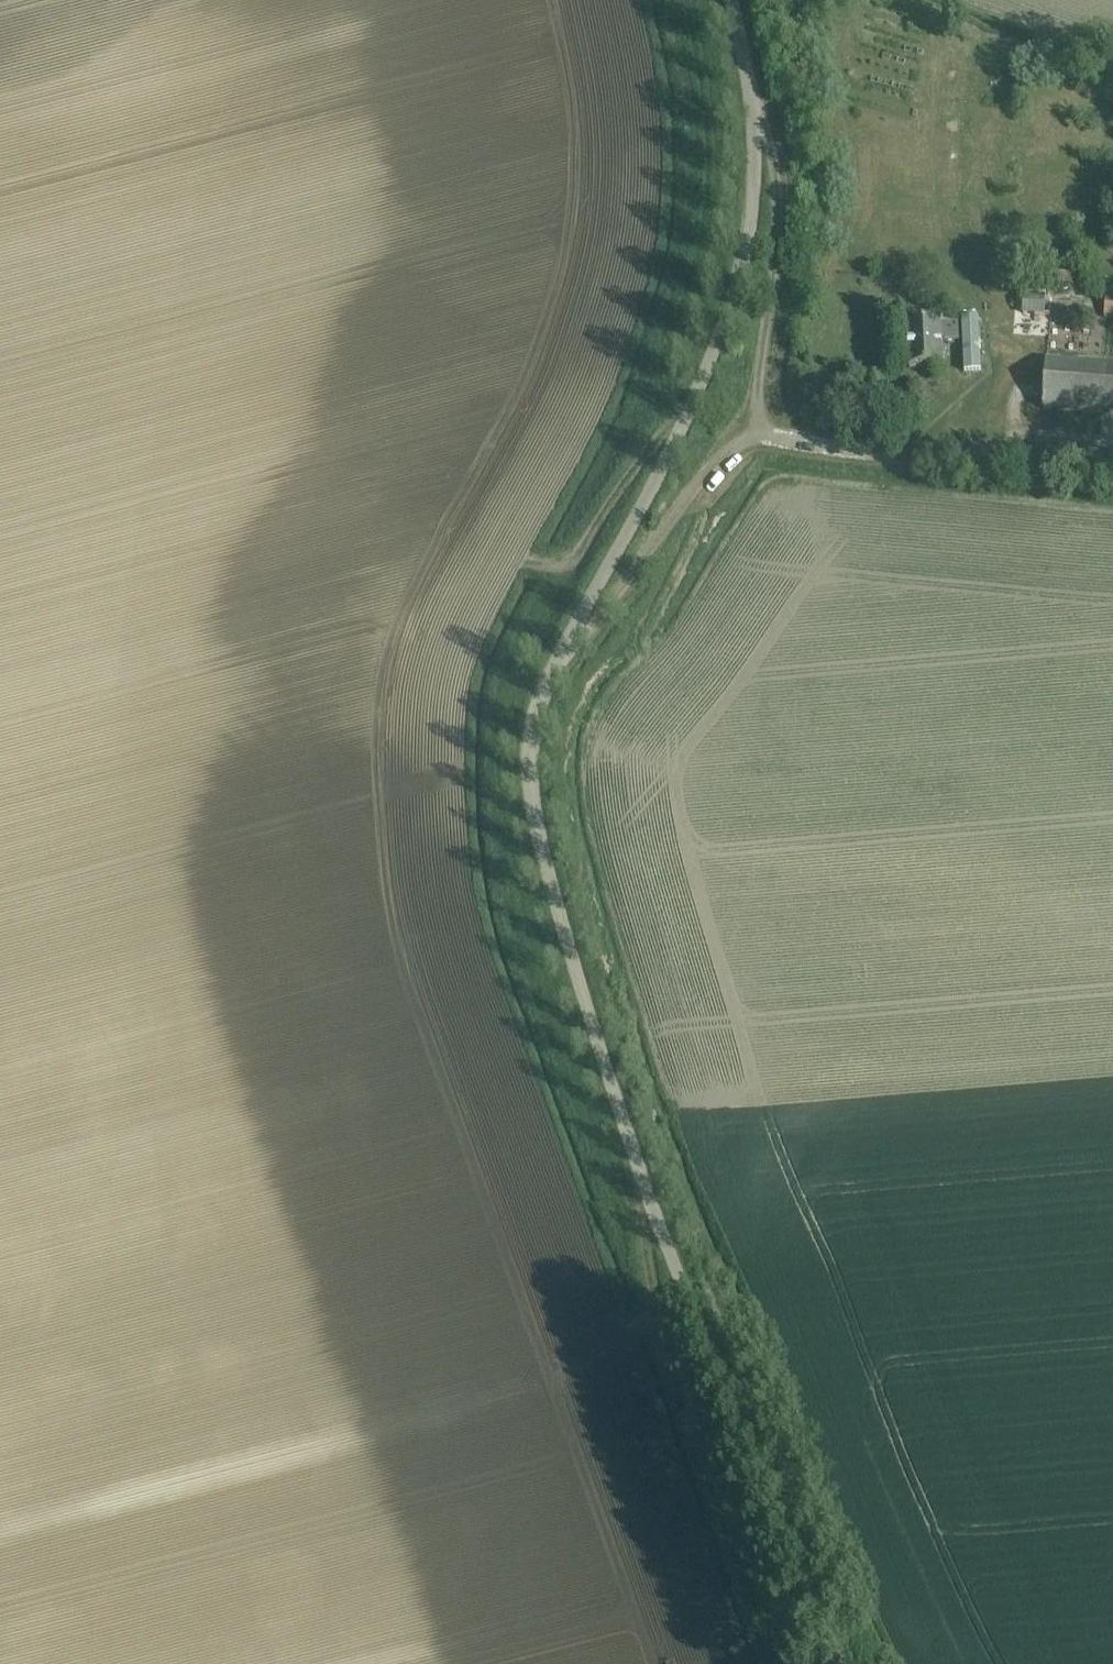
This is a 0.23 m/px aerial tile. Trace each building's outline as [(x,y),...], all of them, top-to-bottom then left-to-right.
[(1053,286),(1075,289),(1077,274),(1055,271),(1053,286)] [(1103,318),(1112,319),(1112,292),(1105,292),(1103,318)] [(1051,296),(1051,297),(1025,294),(1024,316),(1050,317),(1050,314),(1081,317),(1082,299),(1051,296)] [(917,325),(907,325),(908,340),(909,351),(909,368),(943,367),(942,343),(942,342),(950,342),(958,342),(958,333),(958,325),(958,323),(956,323),(941,324),(923,325),(917,325)] [(1044,410),(1045,410),(1080,412),(1112,414),(1112,366),(1047,361),(1046,381),(1044,409),(1044,410)]
